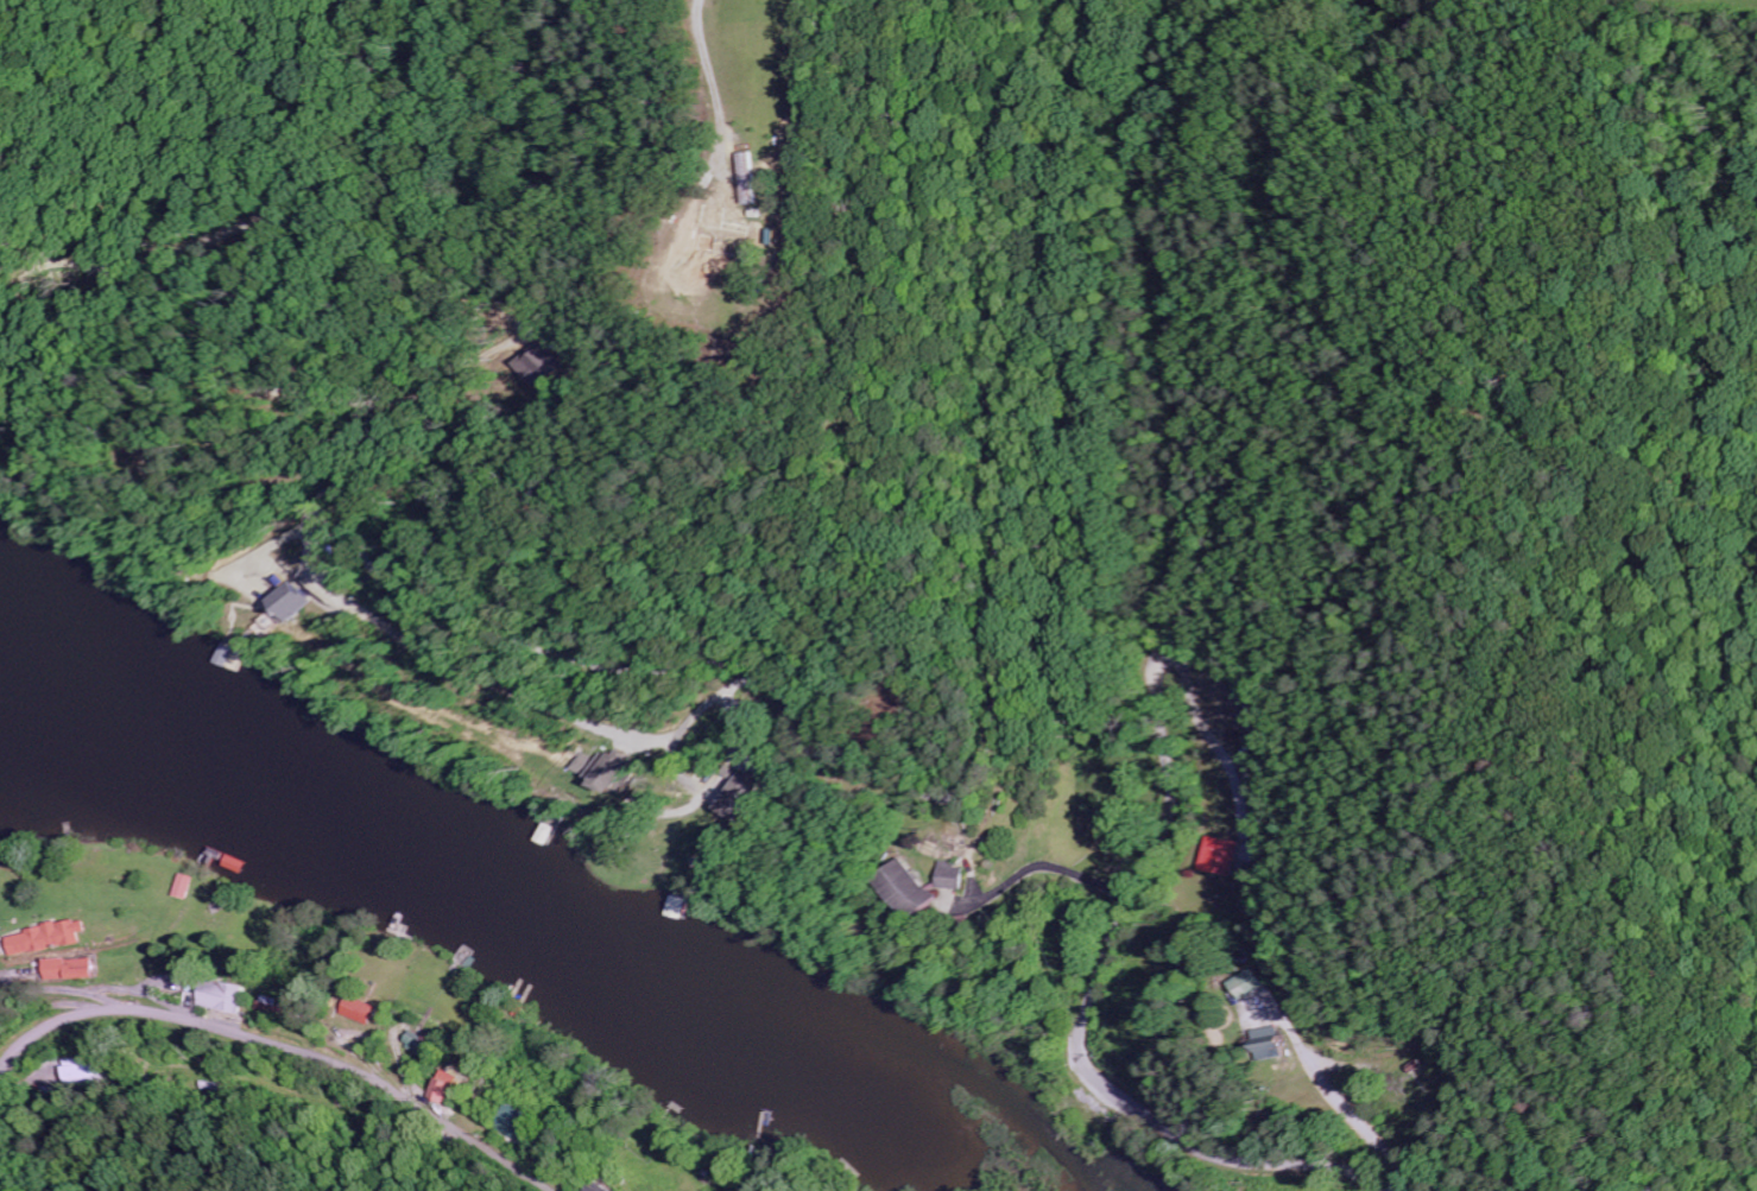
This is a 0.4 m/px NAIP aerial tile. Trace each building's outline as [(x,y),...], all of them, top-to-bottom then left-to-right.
[(512,364),(536,389),(560,367),(536,341),(512,364)] [(295,623),(313,599),(287,581),(270,606),(295,623)] [(577,754),(572,771),(589,776),(587,784),(622,794),(632,761),(608,754),(607,756),(597,753),(595,760),(577,754)] [(748,821),(765,783),(741,772),(723,810),(748,821)] [(1236,877),(1244,843),(1219,837),(1211,871),(1236,877)] [(967,889),(966,870),(955,870),(955,862),(938,863),(939,890),(967,889)] [(885,887),(911,921),(936,902),(910,868),(885,887)] [(184,897),(198,900),(202,877),(189,874),(184,897)] [(24,957),(64,951),(64,948),(94,943),(92,933),(100,932),(99,922),(21,933),(24,957)] [(111,979),(111,958),(61,960),(62,981),(111,979)] [(1267,987),(1257,969),(1236,981),(1245,999),(1267,987)] [(264,989),(223,978),(215,1006),(256,1017),(264,989)] [(1258,1032),(1264,1054),(1288,1048),(1282,1025),(1258,1032)] [(452,1044),(426,1033),(420,1049),(445,1060),(452,1044)] [(80,1084),(121,1082),(120,1063),(99,1063),(99,1060),(79,1061),(80,1084)] [(464,1105),(476,1078),(458,1070),(446,1098),(464,1105)]
